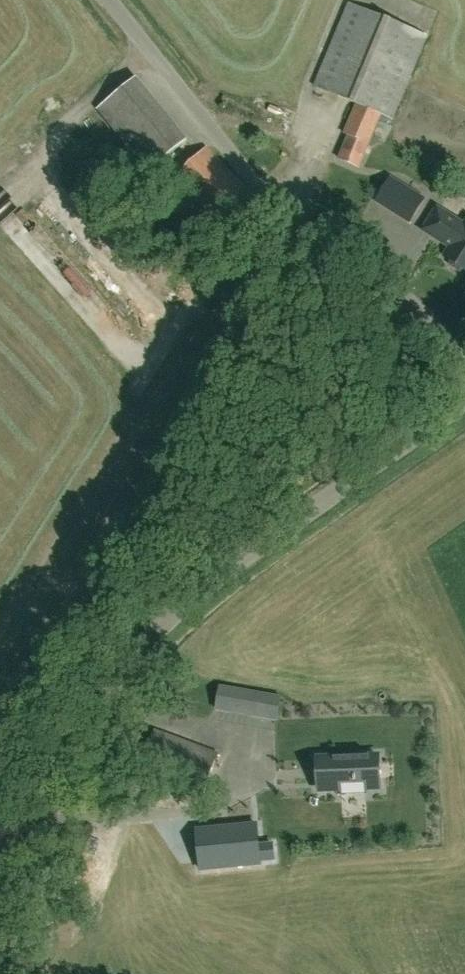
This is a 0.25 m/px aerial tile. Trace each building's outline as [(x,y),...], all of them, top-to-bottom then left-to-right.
[(349,4),(314,87),(356,105),(343,135),(347,136),(341,151),(361,159),(380,116),(391,120),(427,37),(349,4)] [(147,173),(187,142),(134,75),(95,106),(147,173)] [(217,225),(249,194),(206,149),(174,180),(217,225)] [(375,202),(410,224),(425,200),(390,178),(375,202)] [(0,211),(0,231),(11,243),(28,227),(7,205),(0,211)] [(421,232),(448,249),(442,259),(449,263),(449,268),(458,274),(462,271),(464,273),(464,222),(462,227),(435,210),(421,232)] [(220,687),(216,710),(276,720),(280,697),(220,687)] [(201,798),(217,754),(153,732),(138,776),(201,798)] [(367,788),(379,788),(378,756),(318,758),(319,790),(340,789),(340,795),(367,794),(367,788)] [(260,864),(260,861),(274,860),(272,844),(258,845),(256,825),(196,830),(200,870),(260,864)]
